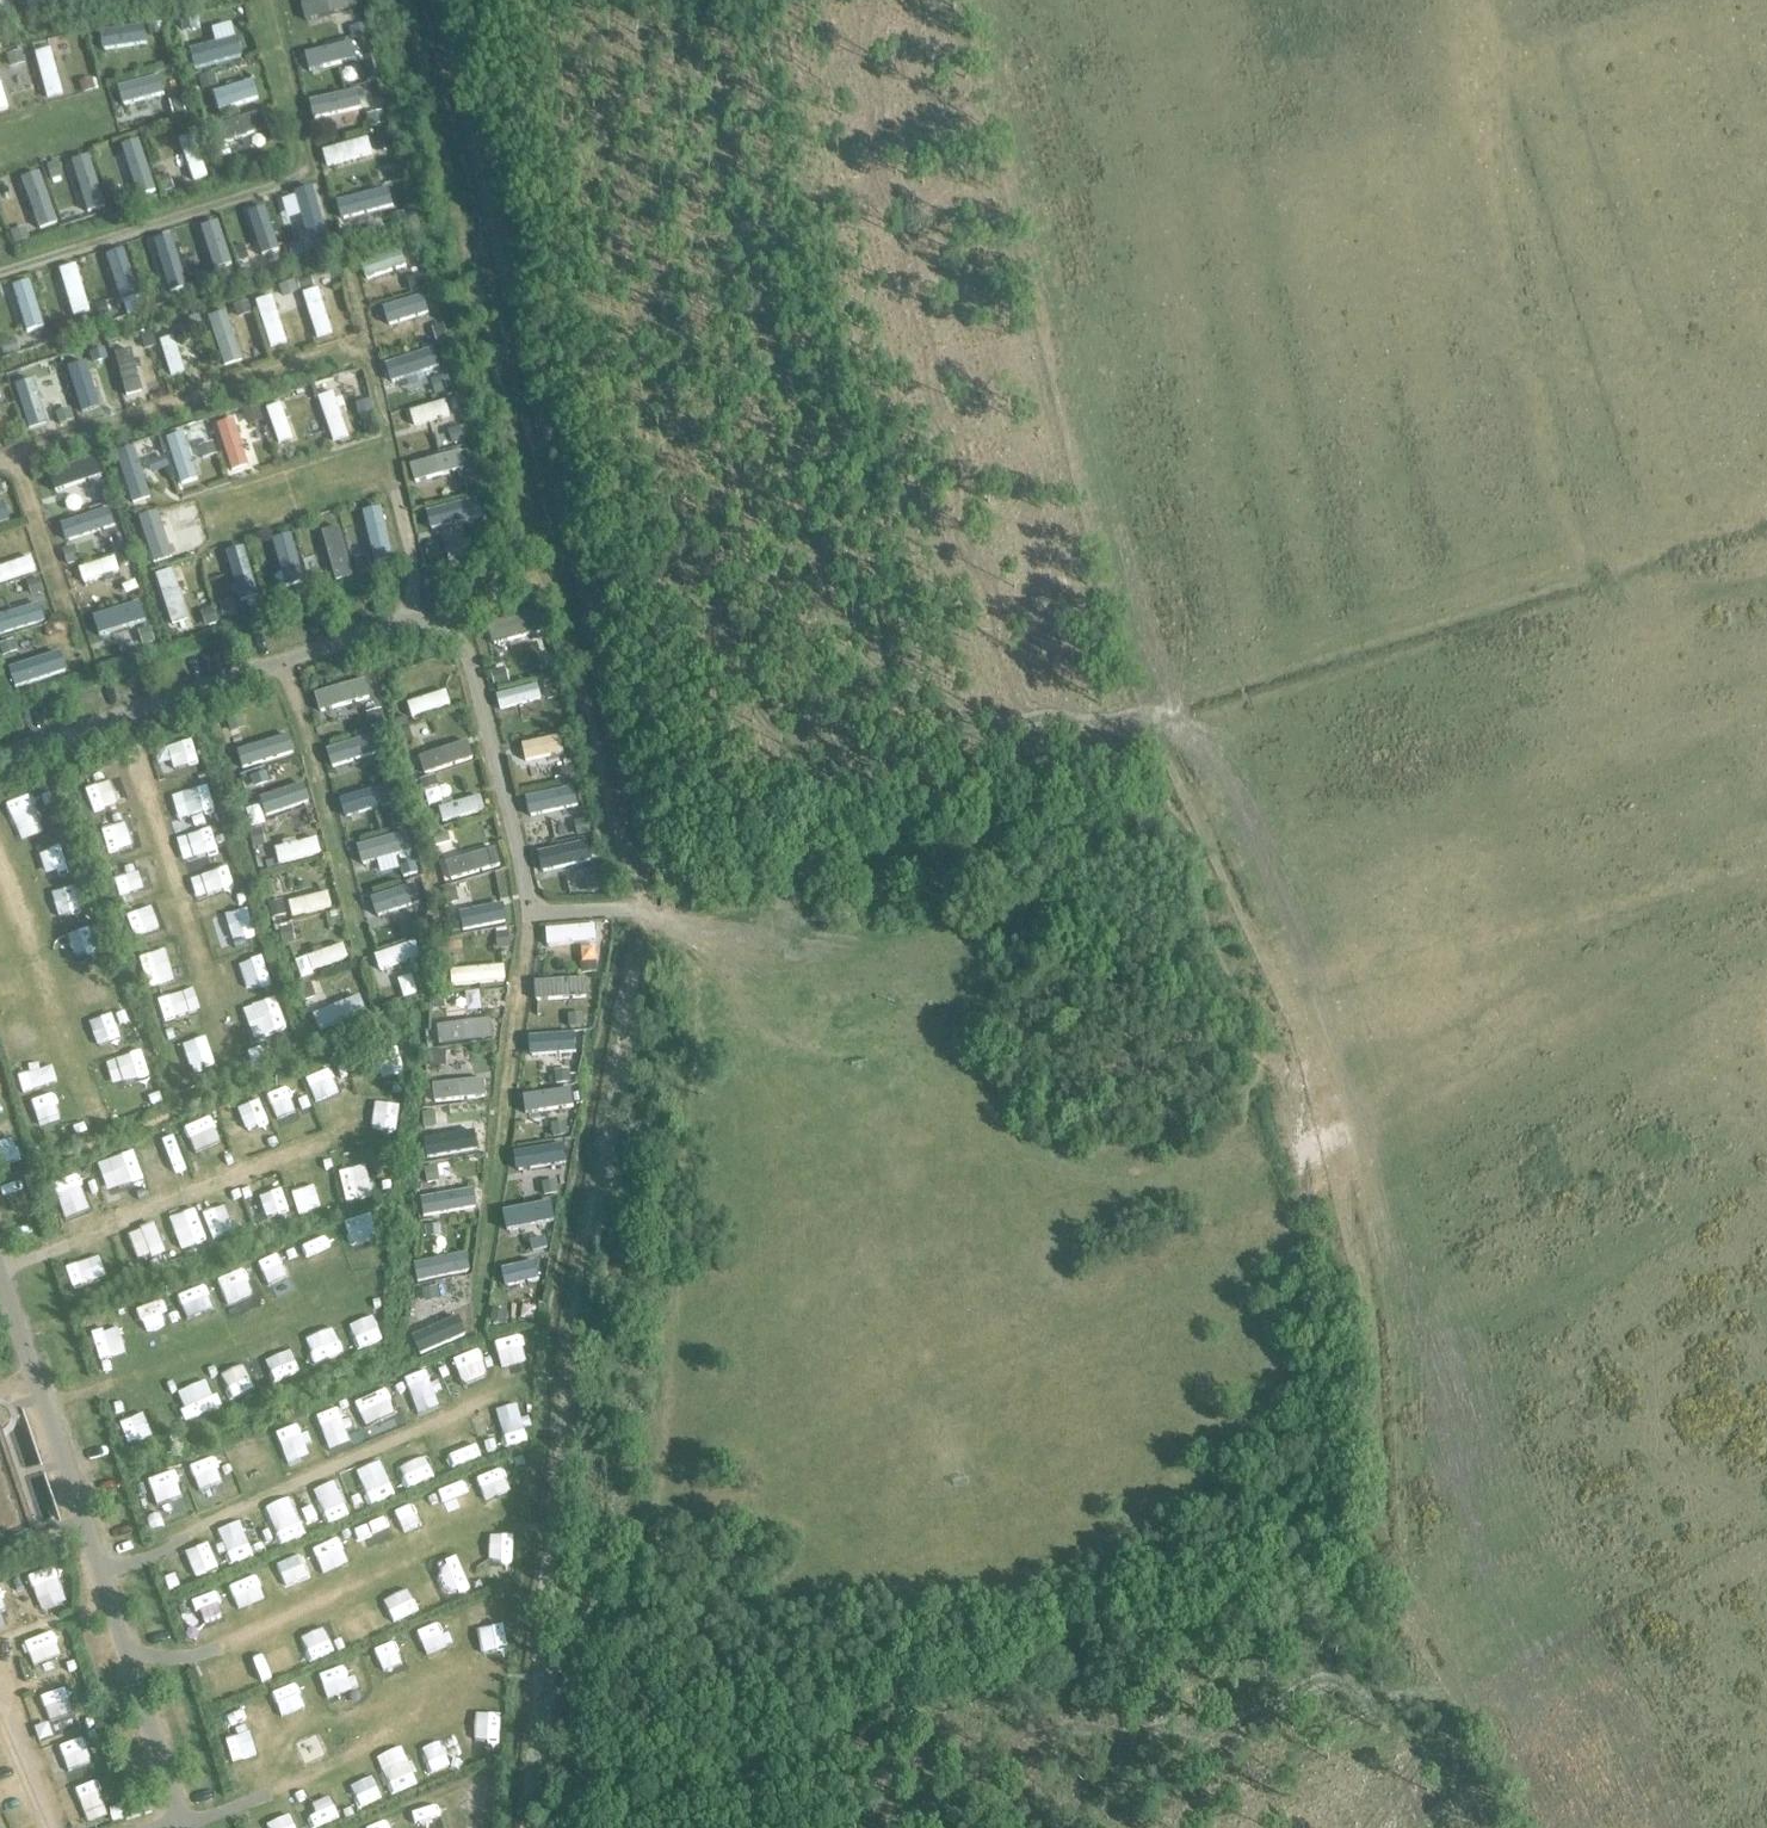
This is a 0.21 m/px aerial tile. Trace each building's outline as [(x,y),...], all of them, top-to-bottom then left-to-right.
[(0,503),(0,523),(16,518),(9,499),(0,503)] [(0,569),(0,584),(35,571),(31,558),(0,569)] [(39,610),(3,622),(7,636),(44,624),(39,610)] [(56,656),(13,671),(18,687),(61,672),(56,656)] [(10,1542),(37,1531),(3,1431),(10,1425),(13,1416),(8,1409),(1,1405),(0,1405),(0,1515),(10,1542)]
